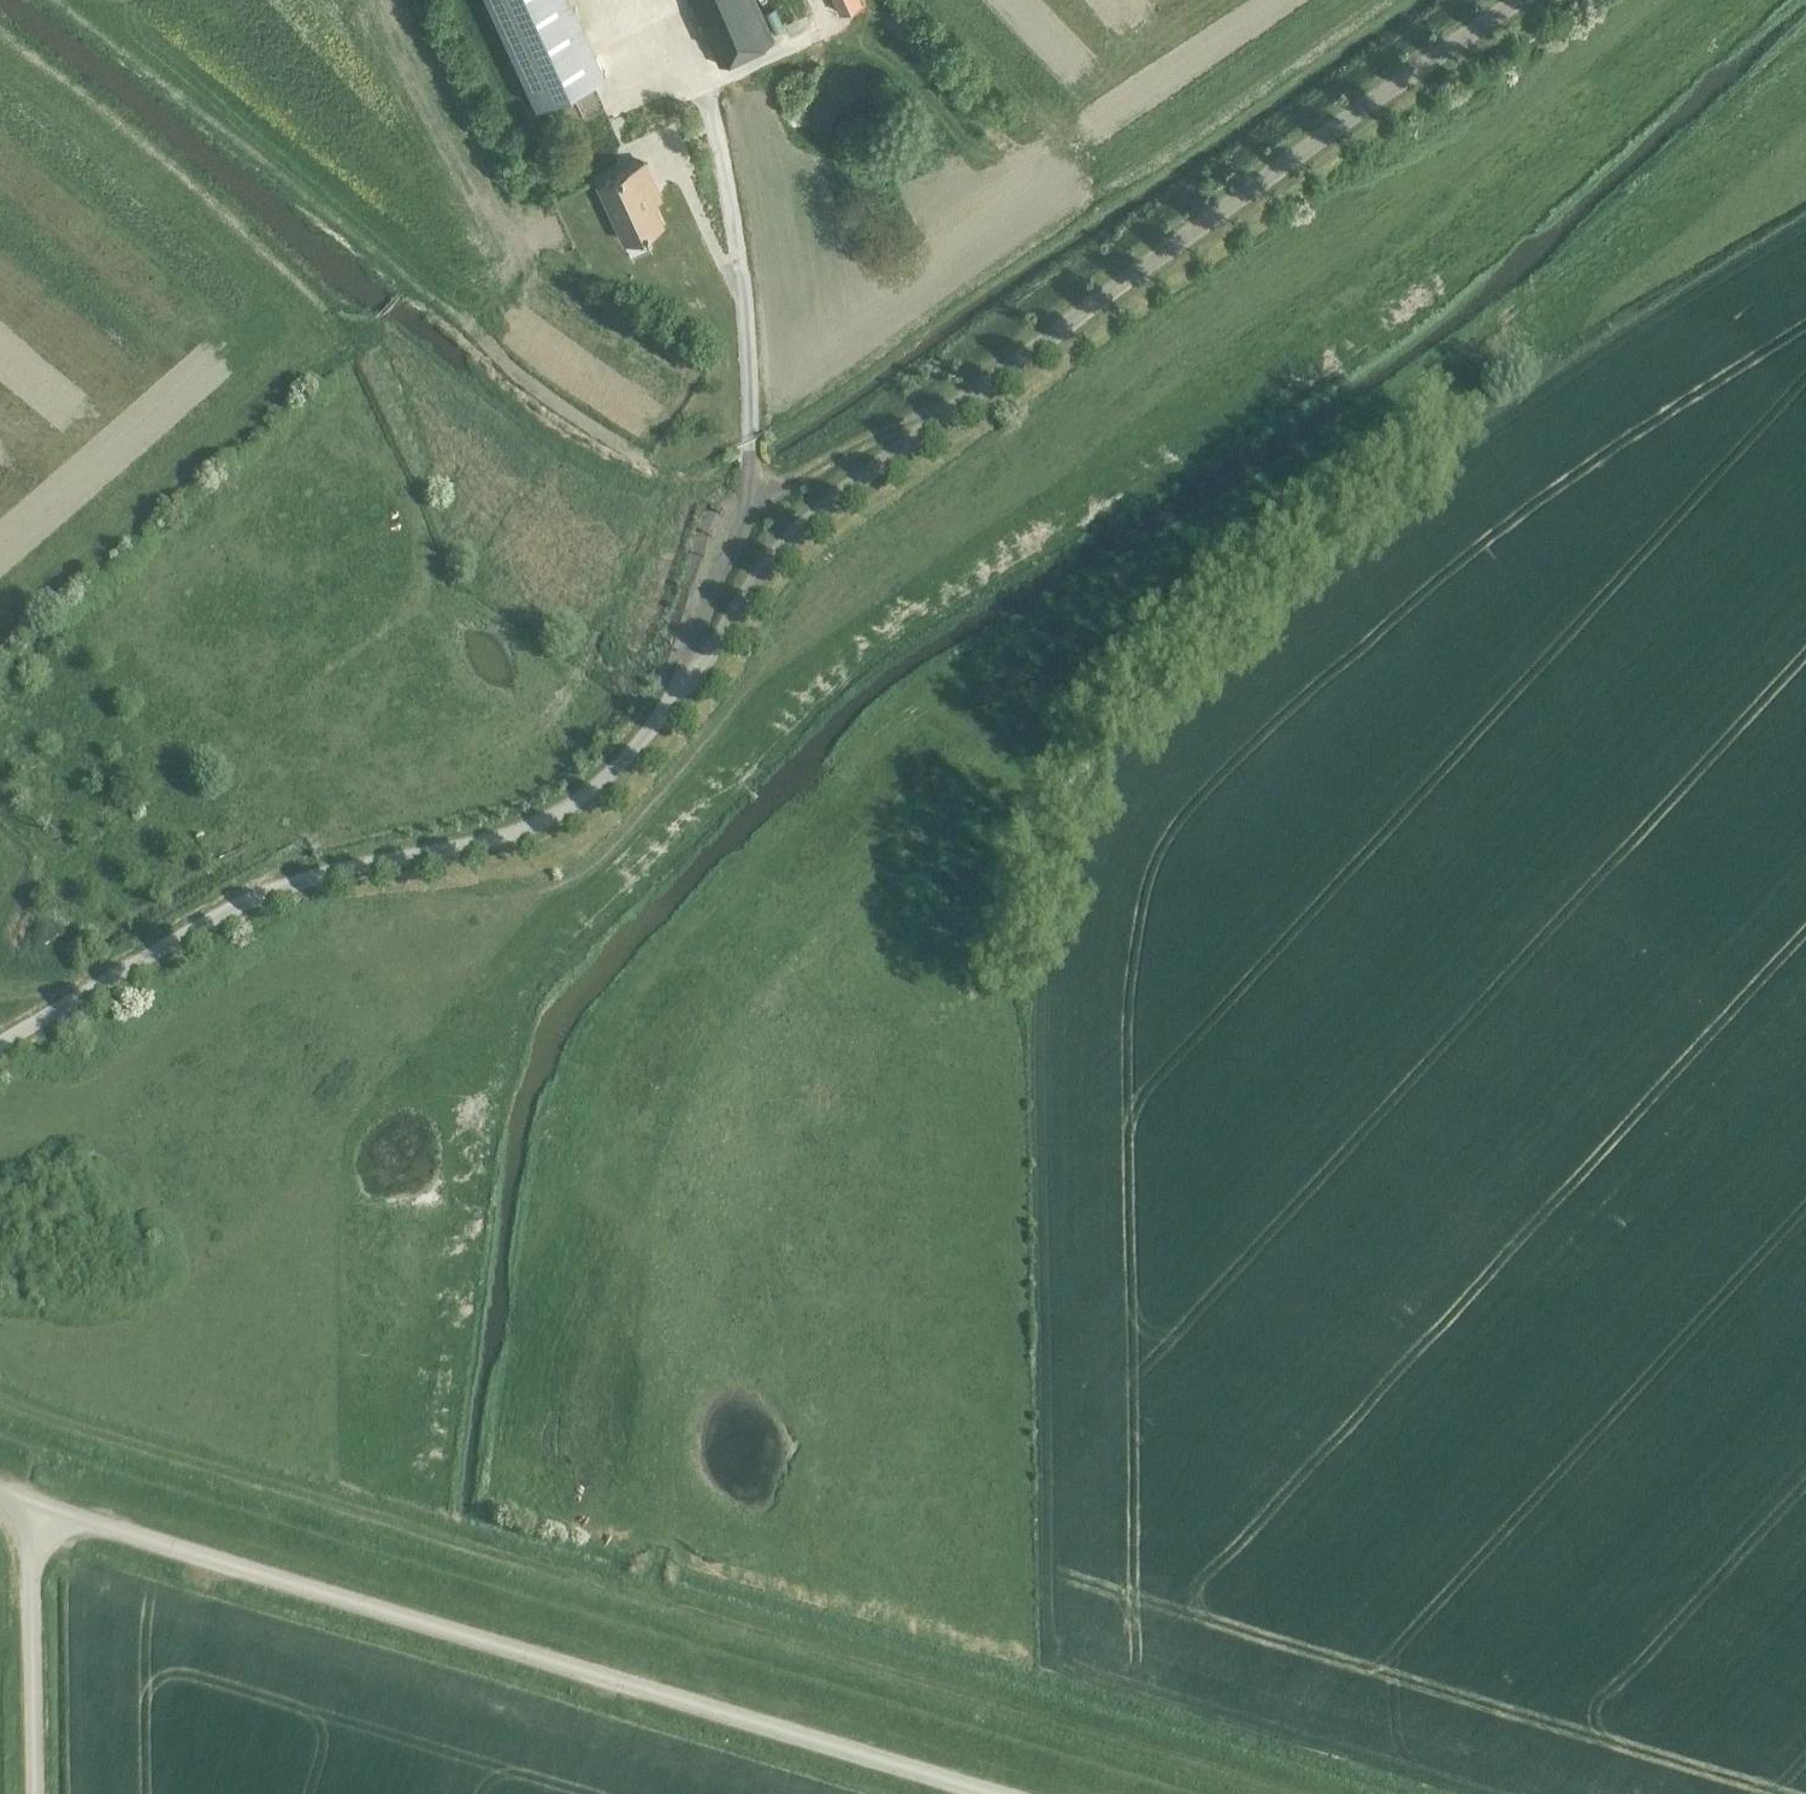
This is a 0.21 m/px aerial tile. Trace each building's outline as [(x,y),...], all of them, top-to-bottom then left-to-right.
[(537,104),(604,73),(570,0),(489,0),(537,104)] [(772,40),(754,0),(689,0),(719,64),(772,40)] [(861,3),(859,0),(834,0),(840,13),(861,3)] [(624,240),(662,223),(647,190),(655,186),(644,161),(604,180),(612,198),(606,201),(624,240)] [(640,259),(661,252),(655,235),(635,241),(640,259)]
